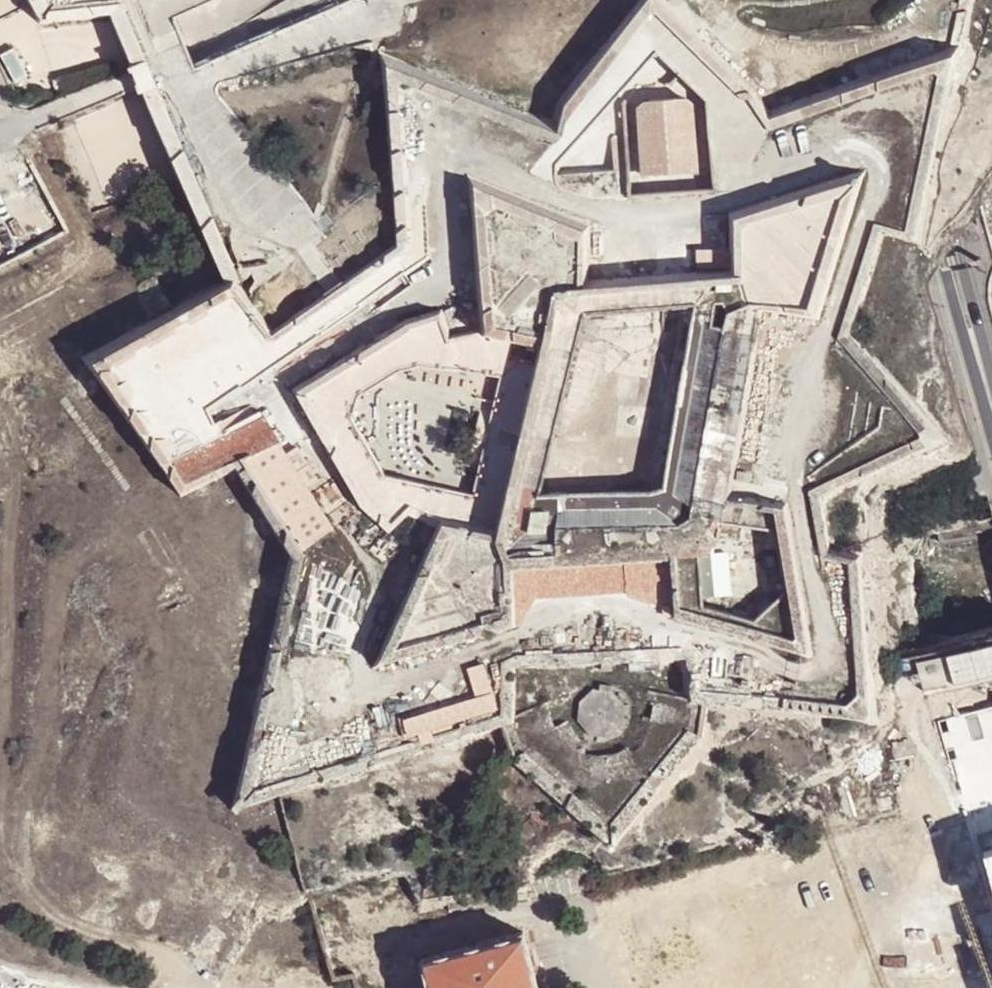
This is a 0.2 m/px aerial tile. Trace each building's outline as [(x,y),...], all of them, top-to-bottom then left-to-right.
[(642,171),(694,167),(688,97),(682,92),(640,95),(635,103),(642,171)] [(808,303),(836,192),(737,217),(739,278),(744,292),(745,291),(751,298),(808,303)] [(709,261),(729,260),(727,207),(703,211),(709,261)] [(690,264),(709,261),(703,211),(687,212),(690,264)] [(665,215),(653,215),(654,221),(653,224),(657,226),(662,225),(665,222),(665,215)] [(631,218),(590,222),(595,274),(634,270),(631,218)] [(386,341),(400,363),(420,360),(495,373),(490,397),(487,413),(492,416),(494,423),(492,432),(491,436),(490,438),(487,442),(481,442),(476,461),(473,471),(469,486),(460,484),(383,468),(352,413),(358,389),(385,372),(373,347),(306,388),(365,491),(381,509),(380,510),(387,518),(407,504),(414,507),(417,503),(439,512),(470,516),(485,452),(509,457),(518,418),(494,412),(510,338),(485,333),(481,332),(444,338),(437,315),(408,322),(410,326),(386,341)] [(494,412),(518,418),(537,343),(510,338),(494,412)] [(559,411),(582,416),(601,344),(578,338),(559,411)] [(379,344),(373,347),(385,372),(392,368),(400,363),(386,341),(379,344)] [(257,410),(243,386),(211,408),(216,419),(220,418),(228,428),(257,410)] [(470,516),(494,520),(509,457),(485,452),(470,516)] [(838,465),(844,487),(878,478),(872,456),(838,465)] [(469,486),(473,471),(463,470),(460,484),(469,486)] [(722,533),(737,535),(739,521),(723,519),(722,533)] [(754,523),(753,537),(762,540),(771,590),(768,591),(773,596),(784,588),(773,527),(754,523)] [(756,615),(765,603),(755,591),(749,597),(717,589),(714,544),(710,549),(700,550),(702,600),(756,615)] [(517,569),(518,611),(570,608),(567,566),(517,569)] [(980,684),(991,727),(991,680),(980,684)] [(980,857),(991,897),(991,853),(980,857)] [(904,896),(926,987),(991,987),(991,941),(977,879),(904,896)] [(331,928),(346,924),(342,908),(337,893),(310,900),(319,932),(331,928)] [(419,957),(427,987),(536,987),(520,928),(419,957)]
